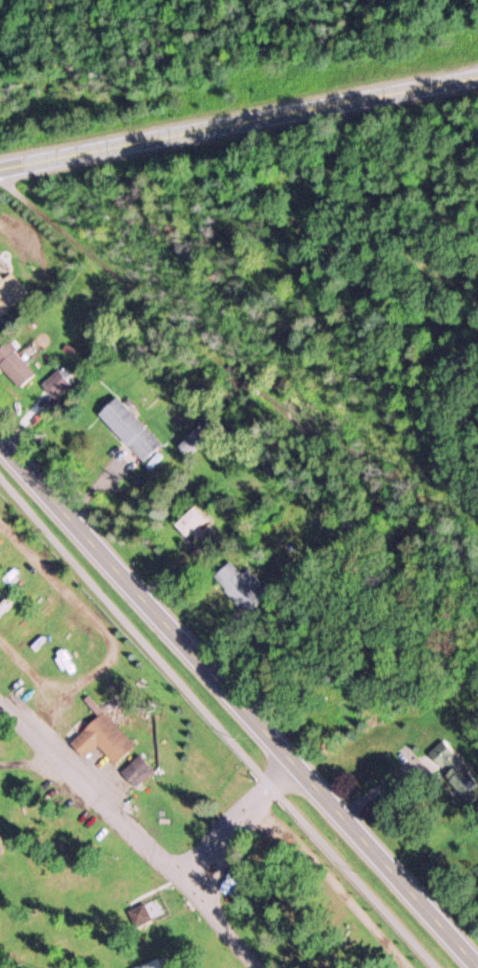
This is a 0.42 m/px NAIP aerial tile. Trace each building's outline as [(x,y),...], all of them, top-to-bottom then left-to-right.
[(7,271),(0,277),(0,313),(24,291),(7,271)] [(2,342),(0,344),(0,369),(18,386),(32,372),(2,342)] [(68,383),(54,370),(40,384),(54,397),(68,383)] [(141,461),(159,443),(112,395),(94,413),(141,461)] [(198,441),(189,432),(177,446),(185,454),(198,441)] [(205,519),(191,505),(173,523),(192,543),(203,532),(197,526),(205,519)] [(239,574),(228,560),(211,575),(243,614),(265,595),(244,570),(239,574)] [(68,741),(82,757),(95,745),(113,764),(133,745),(101,710),(68,741)] [(477,793),(477,780),(439,739),(422,754),(468,802),(477,793)] [(151,770),(136,754),(118,771),(133,787),(151,770)] [(158,958),(128,967),(161,967),(158,958)]
